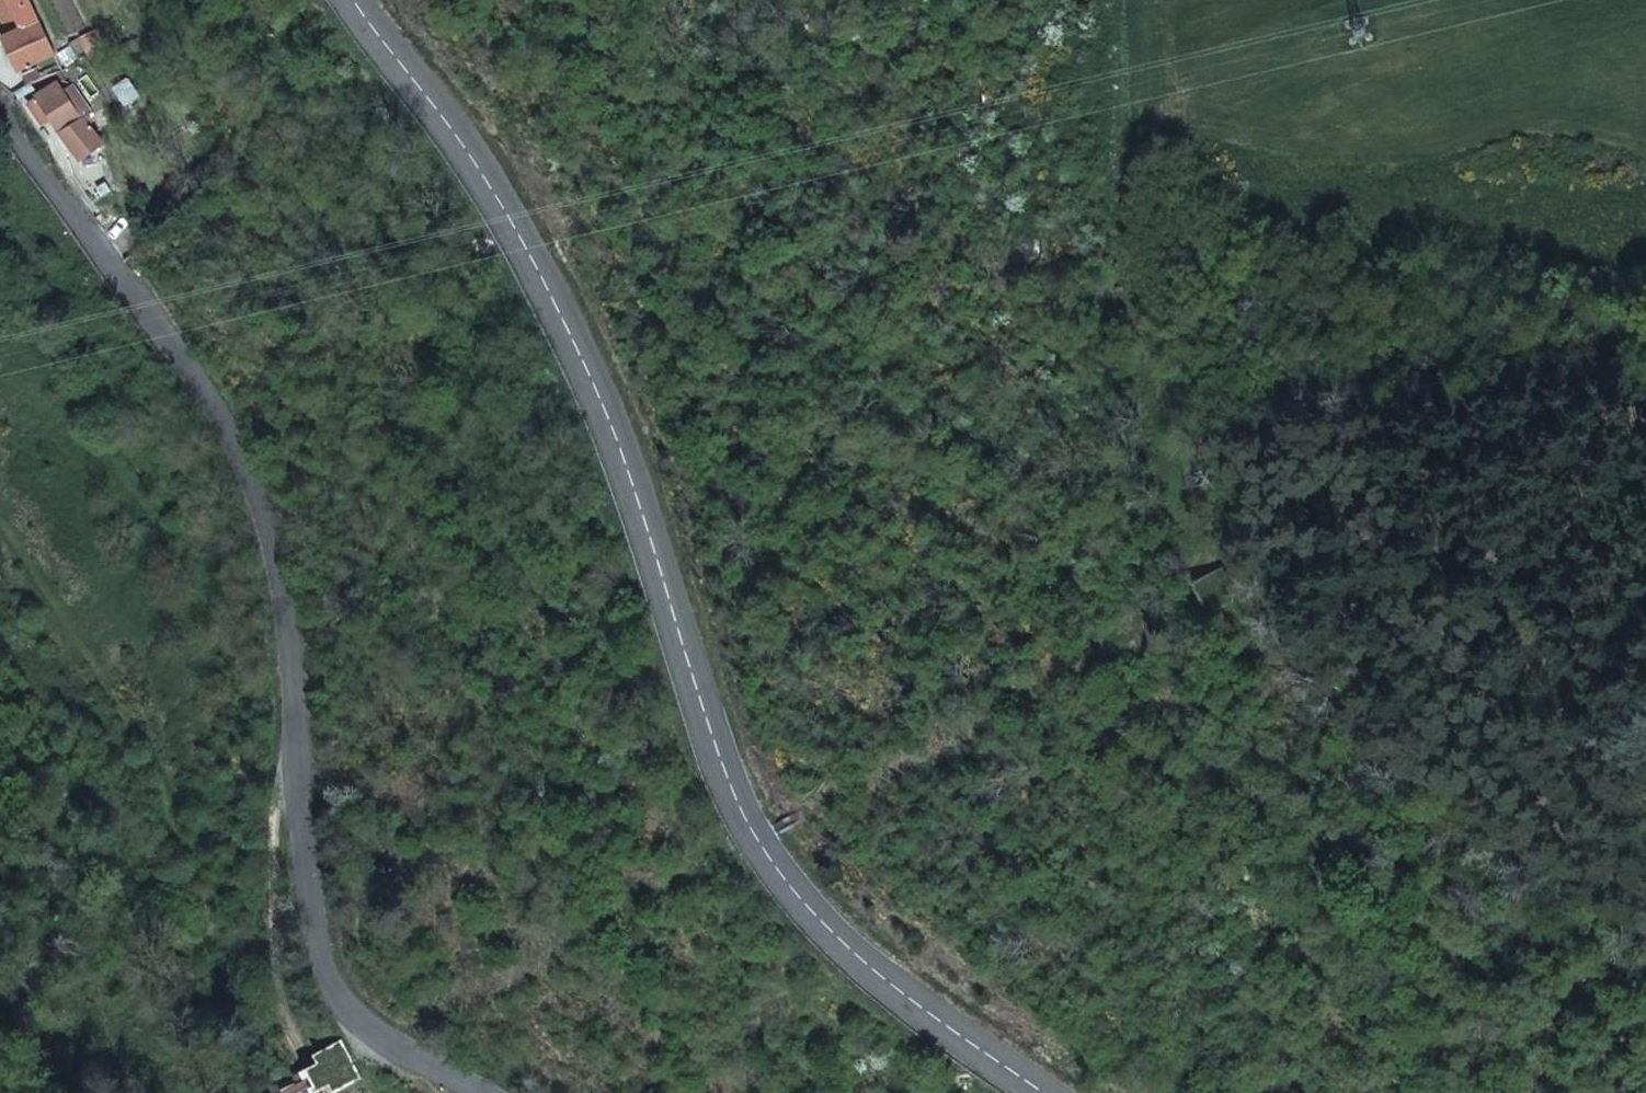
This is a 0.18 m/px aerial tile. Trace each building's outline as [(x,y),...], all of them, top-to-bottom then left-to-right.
[(13,14),(16,13),(24,32),(4,40),(21,75),(59,58),(31,0),(6,0),(13,14)] [(35,75),(40,84),(52,79),(45,69),(35,75)] [(52,79),(40,84),(45,92),(39,96),(64,136),(82,163),(103,150),(91,130),(103,123),(91,111),(75,87),(67,92),(61,83),(68,78),(65,74),(52,79)] [(133,120),(164,109),(157,94),(127,103),(133,120)] [(1219,568),(1189,583),(1208,617),(1238,601),(1219,568)]
